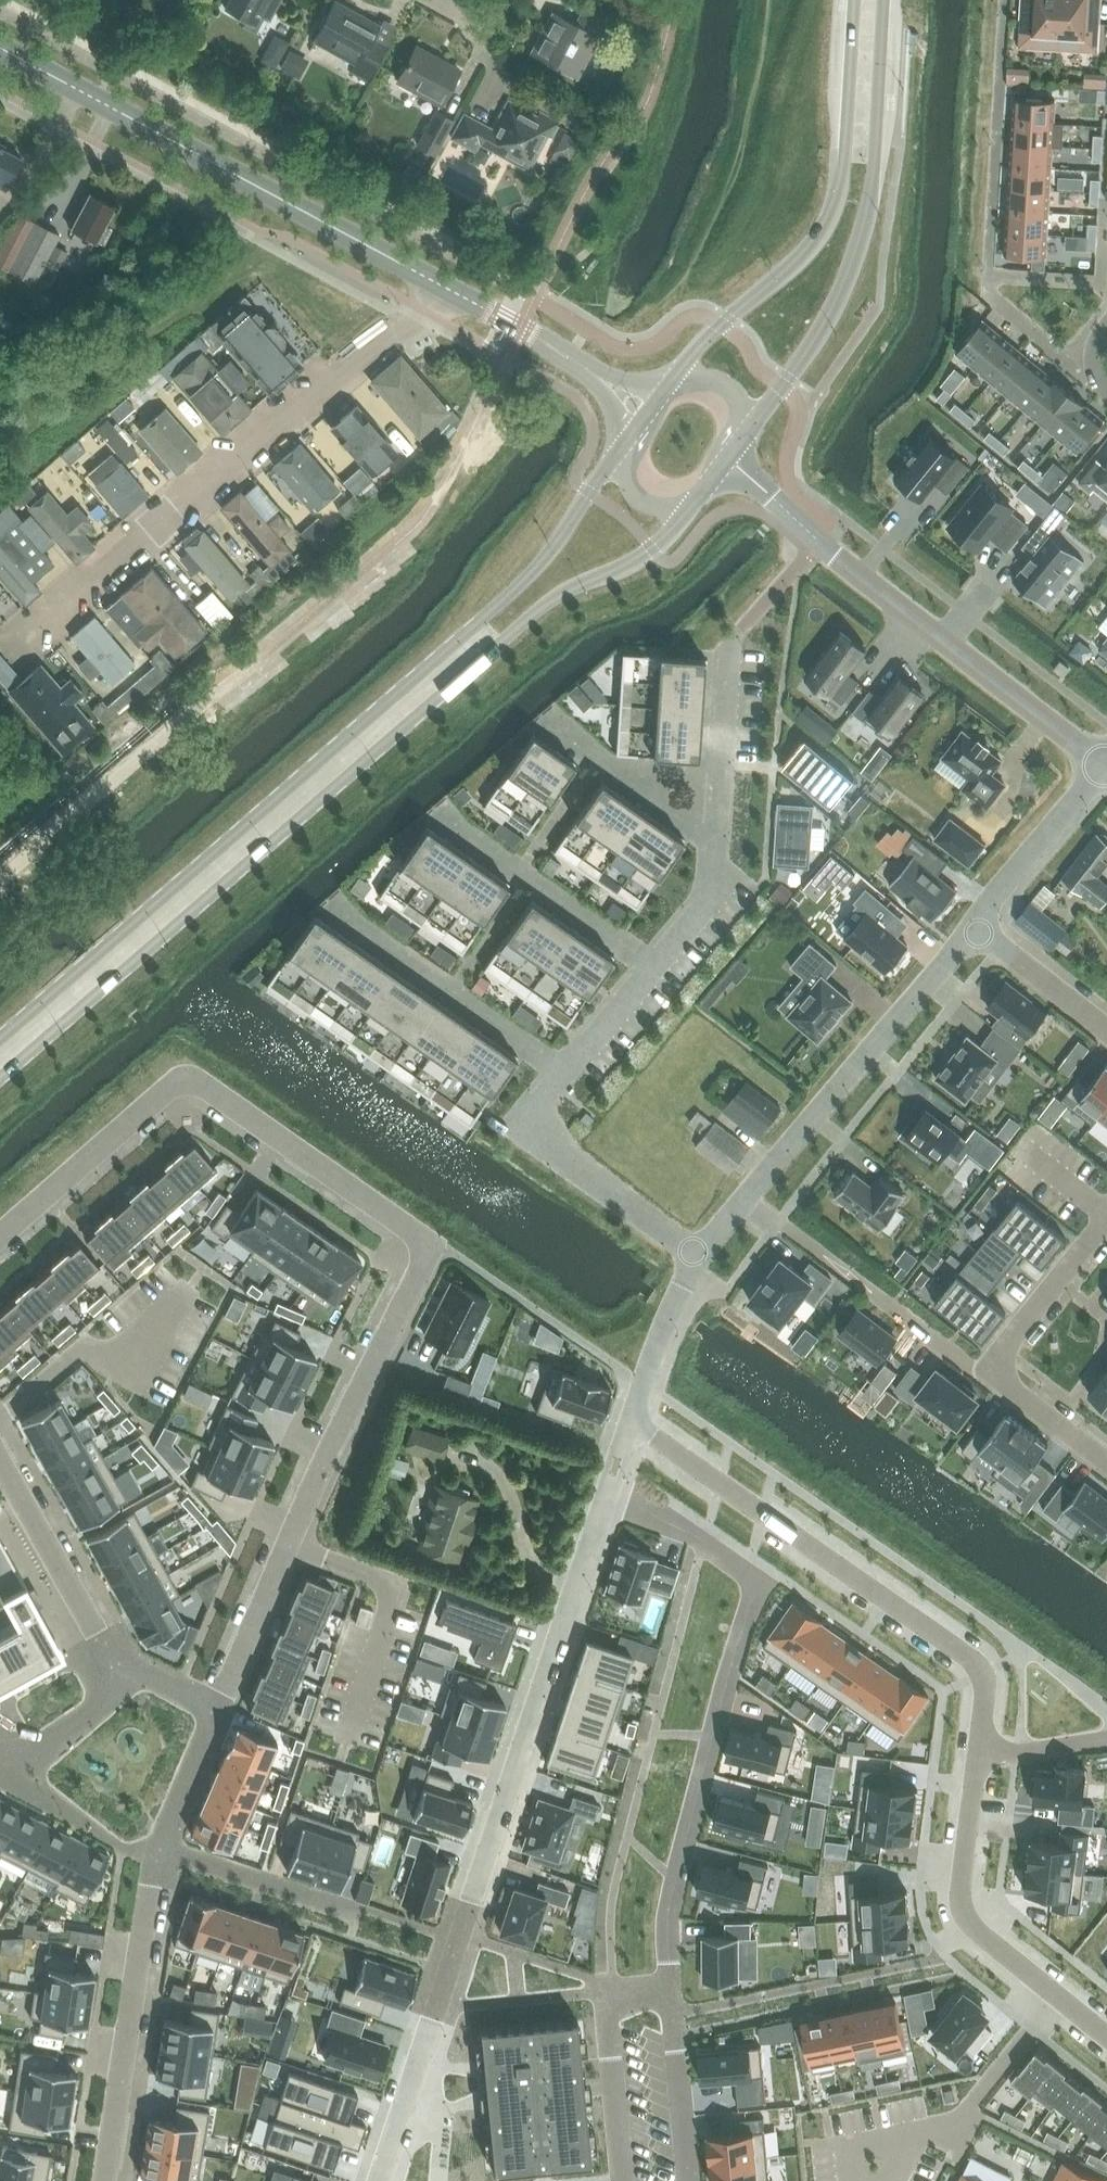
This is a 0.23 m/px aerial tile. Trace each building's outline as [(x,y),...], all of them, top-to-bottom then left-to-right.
[(224,9),(249,23),(255,13),(270,21),(281,0),(229,0),(224,9)] [(1058,49),(1061,0),(1036,0),(1035,20),(1021,19),(1019,47),(1058,49)] [(1058,49),(1098,52),(1100,24),(1086,23),(1087,0),(1061,0),(1058,49)] [(336,3),(314,42),(355,65),(351,74),(366,82),(386,47),(371,39),(376,29),(349,15),(351,11),(336,3)] [(529,54),(577,80),(608,22),(584,9),(576,25),(552,12),(529,54)] [(417,48),(398,82),(440,105),(459,71),(417,48)] [(263,56),(260,62),(274,69),(281,56),(275,52),(263,56)] [(290,53),(281,69),(296,77),(305,62),(290,53)] [(1029,70),(1007,69),(1006,84),(1028,86),(1029,70)] [(1087,88),(1096,88),(1106,89),(1106,73),(1088,72),(1087,88)] [(1105,103),(1106,90),(1098,90),(1097,103),(1105,103)] [(1014,98),(1013,121),(1065,124),(1065,123),(1054,123),(1056,101),(1014,98)] [(509,105),(495,130),(494,131),(491,129),(464,115),(456,129),(451,139),(475,151),(480,142),(528,167),(545,136),(550,139),(558,124),(539,114),(536,119),(509,105)] [(434,155),(453,122),(435,112),(426,130),(417,145),(434,155)] [(1013,121),(1011,143),(1063,147),(1065,124),(1013,121)] [(1103,149),(1103,136),(1095,135),(1094,148),(1103,149)] [(563,136),(554,153),(570,161),(579,144),(563,136)] [(1011,143),(1010,165),(1052,168),(1053,147),(1063,147),(1011,143)] [(5,190),(9,181),(21,159),(0,147),(0,187),(5,190)] [(1102,162),(1103,149),(1094,148),(1093,161),(1102,162)] [(1010,165),(1009,188),(1050,190),(1052,168),(1010,165)] [(1072,178),(1071,190),(1084,191),(1085,179),(1072,178)] [(1100,193),(1101,180),(1092,180),(1091,193),(1100,193)] [(1009,188),(1007,210),(1049,212),(1050,190),(1009,188)] [(1099,206),(1100,193),(1091,193),(1090,206),(1099,206)] [(77,212),(69,227),(96,241),(103,244),(111,228),(104,224),(113,207),(90,195),(80,214),(77,212)] [(1007,210),(1006,232),(1047,234),(1049,212),(1007,210)] [(9,270),(34,222),(18,214),(0,249),(0,265),(9,270)] [(34,222),(9,270),(34,283),(44,264),(57,271),(67,252),(54,245),(59,235),(34,222)] [(1097,237),(1098,224),(1089,224),(1089,237),(1097,237)] [(1047,234),(1006,232),(1005,255),(1033,257),(1046,257),(1047,234)] [(1088,246),(1089,237),(1076,236),(1076,245),(1088,246)] [(1096,250),(1097,237),(1089,237),(1088,246),(1088,250),(1096,250)] [(1033,257),(1032,271),(1045,272),(1046,257),(1033,257)] [(34,304),(29,310),(44,320),(48,314),(34,304)] [(225,313),(208,327),(217,337),(233,323),(225,314),(225,313)] [(246,315),(226,333),(268,378),(287,360),(246,315)] [(957,353),(974,367),(1001,335),(983,321),(957,353)] [(217,337),(208,327),(198,336),(199,336),(213,352),(222,344),(217,337)] [(974,367),(991,382),(1018,350),(1001,335),(974,367)] [(991,382),(1008,396),(1035,364),(1018,350),(991,382)] [(447,410),(399,352),(367,378),(414,437),(447,410)] [(177,353),(162,366),(172,377),(186,364),(177,353)] [(210,356),(179,382),(222,433),(253,406),(210,356)] [(1008,396),(1025,410),(1052,378),(1035,364),(1008,396)] [(157,370),(130,394),(140,405),(167,382),(157,370)] [(1025,410),(1042,424),(1069,392),(1052,378),(1025,410)] [(937,399),(944,405),(952,394),(945,389),(937,399)] [(1042,424),(1059,438),(1086,406),(1069,392),(1042,424)] [(110,412),(118,422),(135,408),(127,399),(126,398),(110,412)] [(370,474),(395,454),(350,400),(326,420),(370,474)] [(951,410),(961,419),(966,412),(956,403),(951,410)] [(169,473),(198,447),(160,405),(131,431),(169,473)] [(1086,406),(1059,438),(1077,453),(1104,421),(1086,406)] [(435,423),(443,432),(444,433),(460,419),(452,409),(451,410),(435,423)] [(966,412),(961,419),(971,427),(976,420),(966,412)] [(985,438),(995,447),(1000,440),(990,432),(985,438)] [(956,457),(930,436),(896,478),(902,483),(899,486),(914,499),(917,495),(923,500),(940,479),(952,489),(970,467),(957,456),(956,457)] [(296,439),(270,461),(313,510),(339,488),(296,439)] [(1000,440),(995,447),(1005,455),(1011,448),(1000,440)] [(85,451),(78,442),(77,441),(61,455),(69,465),(85,451)] [(98,452),(79,469),(124,519),(145,500),(129,483),(136,476),(124,462),(115,470),(98,452)] [(1019,467),(1029,475),(1035,468),(1024,460),(1019,467)] [(1098,460),(1080,482),(1092,492),(1100,481),(1106,487),(1106,468),(1098,460)] [(1035,468),(1029,475),(1039,483),(1045,477),(1035,468)] [(370,480),(354,494),(353,494),(362,504),(378,490),(378,489),(370,480)] [(11,498),(20,508),(36,493),(28,484),(11,498)] [(962,512),(950,527),(978,550),(990,535),(996,541),(995,542),(1007,551),(1028,525),(1010,510),(1012,508),(984,485),(974,498),(972,496),(960,511),(962,512)] [(221,506),(267,561),(286,546),(239,491),(221,506)] [(100,545),(55,494),(32,514),(48,533),(62,548),(77,565),(100,545)] [(362,504),(353,494),(337,509),(345,518),(362,504)] [(1041,494),(1033,505),(1047,517),(1056,506),(1053,504),(1041,494)] [(317,518),(300,533),(312,546),(313,548),(330,533),(317,518)] [(1046,607),(1083,560),(1039,525),(1021,548),(1031,556),(1012,580),(1046,607)] [(180,543),(224,594),(245,577),(201,526),(180,543)] [(0,529),(0,578),(20,602),(37,588),(15,562),(23,555),(1,529),(0,529)] [(245,539),(231,551),(243,566),(258,553),(245,539)] [(249,573),(255,580),(263,590),(273,581),(273,580),(259,565),(250,573),(249,573)] [(155,634),(167,647),(194,623),(145,569),(121,590),(144,616),(134,625),(148,640),(155,634)] [(263,590),(255,580),(238,594),(246,603),(247,604),(263,590)] [(211,592),(195,606),(216,632),(233,617),(211,592)] [(94,612),(68,634),(110,682),(135,661),(94,612)] [(831,695),(843,704),(859,683),(848,674),(866,651),(840,631),(806,675),(831,695)] [(1092,649),(1080,640),(1073,650),(1084,659),(1092,649)] [(175,666),(174,666),(161,650),(151,658),(151,659),(165,675),(175,666)] [(707,659),(622,653),(619,704),(703,709),(707,659)] [(35,720),(60,749),(78,733),(91,721),(79,708),(35,658),(4,686),(35,720)] [(1060,661),(1059,662),(1053,669),(1062,676),(1068,667),(1060,661)] [(588,692),(596,685),(588,676),(580,683),(588,692)] [(870,691),(853,713),(865,722),(866,721),(891,740),(925,697),(899,677),(881,699),(870,691)] [(577,682),(568,691),(575,700),(585,691),(577,682)] [(124,694),(108,707),(107,708),(116,718),(132,703),(124,694)] [(116,718),(107,708),(102,701),(92,710),(105,726),(106,726),(116,718)] [(700,759),(703,709),(619,704),(616,754),(700,759)] [(828,722),(816,736),(826,744),(838,730),(828,722)] [(945,759),(971,779),(963,789),(987,808),(1005,784),(991,774),(1002,761),(1000,759),(1000,760),(988,750),(990,747),(979,739),(977,742),(965,733),(965,732),(963,731),(962,733),(944,756),(942,758),(944,759),(945,759)] [(527,832),(576,763),(533,734),(485,803),(527,832)] [(855,779),(807,739),(795,753),(843,793),(855,779)] [(862,772),(873,781),(888,760),(892,755),(881,747),(862,772)] [(795,753),(784,767),(832,807),(843,793),(795,753)] [(595,879),(643,810),(602,781),(554,851),(595,879)] [(861,796),(855,803),(864,810),(870,803),(861,796)] [(814,805),(778,803),(774,865),(810,868),(814,805)] [(864,810),(855,803),(848,811),(857,819),(864,810)] [(684,839),(643,810),(595,879),(636,908),(684,839)] [(951,818),(935,839),(969,865),(985,845),(951,818)] [(468,855),(427,826),(379,895),(420,924),(468,855)] [(511,830),(503,841),(513,848),(521,838),(511,830)] [(1105,834),(1101,835),(1099,837),(1096,834),(1062,878),(1082,894),(1083,894),(1100,907),(1106,898),(1106,885),(1096,877),(1106,863),(1106,836),(1105,834)] [(914,857),(890,884),(934,921),(960,891),(940,874),(950,862),(916,836),(905,849),(914,857)] [(510,884),(468,855),(420,924),(461,953),(510,884)] [(832,856),(812,880),(826,892),(834,883),(843,891),(855,876),(832,856)] [(780,883),(768,897),(780,907),(791,893),(780,883)] [(1032,901),(1031,903),(1041,911),(1055,894),(1045,885),(1032,901)] [(867,913),(845,938),(885,972),(894,961),(897,964),(908,951),(905,949),(908,946),(885,926),(896,913),(867,888),(854,902),(867,913)] [(573,928),(532,899),(483,968),(525,997),(573,928)] [(613,917),(621,906),(613,900),(605,912),(613,917)] [(1049,949),(1053,944),(1065,930),(1041,911),(1031,903),(1019,918),(1015,923),(1049,949)] [(307,1013),(356,943),(315,915),(267,984),(307,1013)] [(402,921),(394,931),(406,939),(413,928),(402,921)] [(614,957),(573,928),(525,997),(566,1026),(614,957)] [(1065,930),(1053,944),(1065,954),(1077,940),(1065,930)] [(396,971),(356,943),(307,1013),(348,1041),(396,971)] [(789,1016),(819,1041),(831,1026),(833,1027),(841,1017),(840,1016),(852,1001),(826,979),(837,966),(810,943),(791,966),(814,986),(789,1016)] [(446,951),(439,962),(447,968),(448,968),(455,958),(455,957),(446,951)] [(740,959),(702,1004),(709,1009),(733,981),(737,984),(751,968),(740,959)] [(254,966),(240,979),(251,987),(263,976),(254,966)] [(437,1000),(396,971),(348,1041),(388,1069),(437,1000)] [(480,976),(471,989),(480,995),(489,982),(480,976)] [(1007,982),(988,1007),(1001,1016),(993,1026),(1020,1047),(1046,1012),(1007,982)] [(477,1028),(437,1000),(388,1069),(429,1097),(477,1028)] [(520,1007),(513,1017),(522,1024),(529,1013),(520,1007)] [(518,1056),(477,1028),(429,1097),(470,1126),(518,1056)] [(968,1036),(936,1078),(965,1101),(968,1097),(969,1098),(972,1094),(979,1099),(992,1084),(982,1076),(995,1059),(1005,1067),(1020,1047),(994,1028),(981,1045),(968,1036)] [(1099,1117),(1106,1107),(1106,1064),(1089,1087),(1078,1079),(1061,1101),(1093,1126),(1099,1117)] [(723,1112),(758,1139),(781,1109),(747,1082),(723,1112)] [(913,1117),(898,1136),(916,1150),(920,1145),(940,1160),(947,1151),(961,1161),(963,1158),(968,1151),(990,1167),(1004,1149),(976,1127),(965,1141),(958,1135),(926,1110),(918,1121),(913,1117)] [(733,1171),(750,1149),(715,1122),(714,1124),(698,1111),(689,1123),(694,1127),(705,1135),(696,1147),(695,1148),(730,1175),(731,1173),(733,1171)] [(191,1141),(173,1158),(199,1187),(217,1171),(191,1141)] [(173,1158),(155,1173),(181,1202),(199,1187),(173,1158)] [(854,1172),(836,1195),(880,1230),(898,1206),(896,1205),(905,1194),(882,1176),(873,1187),(854,1172)] [(155,1173),(138,1189),(163,1218),(181,1202),(155,1173)] [(991,1185),(975,1205),(982,1210),(998,1190),(991,1185)] [(138,1189),(120,1204),(146,1233),(163,1218),(138,1189)] [(228,1234),(252,1251),(253,1251),(283,1207),(256,1189),(240,1214),(227,1205),(211,1228),(225,1238),(228,1234)] [(219,1192),(212,1202),(219,1207),(226,1197),(219,1192)] [(1018,1200),(1007,1214),(1055,1253),(1066,1239),(1018,1200)] [(212,1202),(205,1212),(212,1217),(219,1207),(212,1202)] [(120,1204),(102,1220),(128,1249),(129,1248),(146,1233),(120,1204)] [(276,1273),(309,1225),(283,1207),(253,1251),(252,1251),(249,1255),(276,1273)] [(995,1228),(1024,1251),(1044,1267),(1055,1253),(1007,1214),(995,1228)] [(102,1220),(84,1236),(113,1269),(132,1252),(129,1248),(128,1249),(102,1220)] [(184,1223),(175,1231),(181,1238),(190,1230),(184,1223)] [(302,1291),(335,1243),(309,1225),(276,1273),(302,1291)] [(958,1274),(986,1297),(996,1285),(1024,1251),(995,1228),(958,1274)] [(175,1231),(166,1239),(172,1246),(181,1238),(175,1231)] [(77,1241),(59,1257),(81,1282),(82,1282),(100,1266),(77,1241)] [(361,1261),(335,1243),(302,1291),(328,1309),(361,1261)] [(930,1252),(924,1259),(935,1267),(940,1260),(930,1252)] [(952,1253),(947,1259),(956,1266),(961,1260),(952,1253)] [(149,1254),(140,1262),(146,1269),(155,1261),(149,1254)] [(59,1257),(41,1273),(64,1298),(63,1299),(66,1303),(86,1286),(82,1282),(81,1282),(59,1257)] [(782,1258),(749,1301),(781,1325),(804,1295),(814,1302),(832,1279),(811,1263),(802,1274),(782,1258)] [(140,1262),(131,1270),(137,1277),(146,1269),(140,1262)] [(908,1271),(902,1266),(895,1275),(901,1280),(908,1271)] [(922,1286),(930,1275),(923,1270),(915,1281),(922,1286)] [(41,1273),(24,1288),(46,1314),(63,1299),(64,1298),(41,1273)] [(947,1289),(995,1328),(1006,1313),(986,1297),(958,1274),(947,1289)] [(463,1354),(489,1302),(450,1282),(424,1335),(463,1354)] [(252,1284),(247,1291),(258,1298),(262,1291),(252,1284)] [(45,1313),(23,1288),(5,1303),(28,1328),(45,1313)] [(995,1328),(947,1289),(935,1303),(983,1342),(995,1328)] [(105,1292),(96,1300),(102,1307),(111,1299),(105,1292)] [(96,1300),(87,1308),(93,1315),(102,1307),(96,1300)] [(277,1303),(274,1310),(286,1315),(289,1308),(277,1303)] [(0,1309),(0,1333),(17,1353),(18,1352),(36,1336),(29,1329),(28,1329),(6,1304),(0,1309)] [(289,1308),(286,1315),(302,1322),(305,1314),(289,1308)] [(877,1363),(896,1338),(858,1309),(839,1334),(877,1363)] [(303,1384),(316,1358),(294,1347),(301,1333),(275,1320),(268,1334),(264,1331),(251,1357),(303,1384)] [(70,1323),(61,1331),(67,1337),(76,1330),(70,1323)] [(61,1331),(52,1338),(58,1345),(67,1337),(61,1331)] [(2,1373),(22,1356),(18,1352),(17,1353),(0,1333),(0,1370),(2,1373)] [(35,1354),(26,1362),(31,1368),(40,1360),(35,1354)] [(291,1409),(303,1384),(251,1357),(231,1396),(262,1411),(269,1398),(291,1409)] [(26,1362),(17,1369),(22,1376),(31,1368),(26,1362)] [(958,1425),(977,1400),(970,1395),(973,1391),(960,1381),(957,1385),(938,1370),(930,1380),(912,1367),(896,1389),(913,1402),(918,1395),(958,1425)] [(536,1412),(572,1425),(577,1411),(600,1419),(603,1412),(607,1413),(613,1398),(608,1396),(611,1389),(552,1368),(536,1412)] [(887,1387),(895,1377),(885,1369),(877,1379),(887,1387)] [(447,1374),(442,1390),(466,1399),(472,1383),(447,1374)] [(1102,1375),(1089,1393),(1106,1406),(1106,1378),(1102,1375)] [(103,1389),(97,1395),(105,1405),(112,1399),(103,1389)] [(886,1416),(899,1399),(887,1390),(874,1407),(886,1416)] [(482,1394),(477,1406),(494,1412),(499,1400),(482,1394)] [(21,1421),(33,1442),(72,1420),(60,1399),(21,1421)] [(112,1399),(105,1405),(114,1414),(120,1409),(112,1399)] [(262,1469),(274,1443),(251,1433),(258,1419),(226,1405),(208,1446),(213,1448),(213,1447),(262,1469)] [(993,1474),(994,1474),(1028,1429),(1007,1413),(990,1436),(979,1428),(962,1450),(973,1459),(980,1451),(999,1465),(993,1474)] [(126,1416),(120,1421),(129,1431),(135,1426),(126,1416)] [(84,1441),(72,1420),(33,1442),(45,1463),(84,1441)] [(164,1426),(158,1436),(170,1443),(176,1431),(164,1426)] [(413,1428),(406,1449),(440,1460),(447,1439),(413,1428)] [(1028,1429),(994,1474),(1025,1498),(1042,1475),(1031,1467),(1049,1445),(1028,1429)] [(92,1436),(84,1441),(45,1463),(57,1484),(104,1457),(92,1436)] [(142,1445),(133,1452),(141,1461),(144,1458),(149,1453),(142,1445)] [(251,1495),(262,1469),(213,1447),(213,1448),(202,1472),(198,1470),(191,1485),(222,1499),(228,1485),(251,1495)] [(149,1453),(144,1458),(153,1468),(158,1463),(149,1453)] [(388,1456),(383,1472),(397,1477),(403,1461),(388,1456)] [(116,1478),(104,1457),(57,1484),(68,1505),(116,1478)] [(68,1505),(80,1526),(128,1499),(116,1478),(68,1505)] [(1085,1482),(1076,1494),(1063,1484),(1043,1510),(1058,1521),(1066,1510),(1105,1539),(1106,1536),(1106,1498),(1085,1482)] [(433,1509),(421,1546),(457,1558),(476,1500),(435,1487),(428,1507),(433,1509)] [(187,1495),(181,1500),(190,1511),(196,1505),(187,1495)] [(196,1505),(190,1511),(197,1519),(203,1528),(206,1527),(212,1523),(196,1505)] [(98,1558),(146,1532),(134,1511),(87,1537),(98,1558)] [(212,1523),(206,1527),(221,1543),(230,1535),(217,1519),(212,1523)] [(146,1532),(98,1558),(109,1578),(157,1552),(146,1532)] [(230,1535),(221,1543),(231,1555),(236,1541),(230,1535)] [(63,1652),(0,1538),(0,1686),(63,1652)] [(620,1545),(604,1592),(639,1604),(655,1557),(637,1550),(638,1546),(625,1541),(623,1546),(620,1545)] [(168,1572),(157,1552),(109,1578),(121,1599),(168,1572)] [(220,1571),(195,1585),(207,1606),(222,1573),(220,1571)] [(168,1572),(121,1599),(132,1619),(171,1598),(180,1594),(168,1572)] [(303,1574),(293,1596),(330,1612),(339,1589),(303,1574)] [(293,1596),(284,1618),(316,1631),(315,1633),(320,1635),(330,1612),(293,1596)] [(132,1619),(132,1620),(145,1643),(155,1638),(178,1648),(189,1623),(184,1621),(171,1598),(132,1619)] [(447,1599),(440,1621),(483,1637),(474,1660),(501,1670),(517,1625),(447,1599)] [(794,1603),(764,1645),(792,1665),(822,1623),(794,1603)] [(361,1606),(356,1623),(368,1627),(373,1610),(361,1606)] [(284,1618),(275,1640),(307,1653),(307,1652),(315,1633),(316,1631),(284,1618)] [(822,1623),(792,1665),(818,1683),(848,1641),(822,1623)] [(275,1640),(266,1661),(302,1677),(312,1655),(307,1652),(307,1653),(275,1640)] [(424,1640),(420,1653),(431,1657),(436,1644),(424,1640)] [(622,1686),(622,1685),(632,1655),(586,1640),(576,1671),(622,1686)] [(848,1641),(818,1683),(844,1702),(874,1659),(848,1641)] [(323,1648),(319,1659),(327,1662),(331,1651),(323,1648)] [(319,1659),(315,1670),(323,1673),(327,1662),(319,1659)] [(874,1659),(844,1702),(870,1720),(900,1677),(874,1659)] [(266,1661),(256,1683),(292,1698),(302,1677),(266,1661)] [(612,1716),(612,1717),(617,1718),(627,1687),(622,1685),(622,1686),(576,1671),(566,1701),(612,1716)] [(445,1714),(496,1732),(497,1731),(496,1731),(505,1706),(505,1705),(482,1696),(487,1682),(459,1673),(455,1687),(450,1686),(440,1714),(445,1715),(445,1714)] [(765,1675),(757,1685),(772,1695),(779,1685),(765,1675)] [(900,1677),(870,1720),(899,1740),(929,1697),(900,1677)] [(256,1683),(247,1705),(283,1721),(292,1698),(256,1683)] [(308,1693),(304,1704),(312,1707),(316,1695),(308,1693)] [(798,1698),(791,1708),(798,1713),(805,1703),(798,1698)] [(401,1699),(396,1713),(410,1718),(414,1704),(401,1699)] [(556,1731),(602,1746),(612,1717),(612,1716),(566,1701),(556,1731)] [(805,1703),(798,1713),(805,1718),(812,1708),(805,1703)] [(304,1704),(300,1715),(309,1718),(312,1707),(304,1704)] [(819,1712),(811,1723),(822,1731),(830,1720),(819,1712)] [(445,1714),(445,1715),(432,1754),(431,1754),(431,1756),(459,1765),(459,1764),(463,1751),(487,1759),(488,1757),(487,1757),(496,1732),(445,1714)] [(628,1722),(624,1734),(633,1736),(636,1724),(628,1722)] [(734,1729),(726,1757),(786,1773),(797,1730),(770,1723),(766,1737),(734,1729)] [(267,1767),(267,1766),(277,1744),(278,1743),(237,1725),(226,1750),(267,1767)] [(602,1746),(556,1731),(546,1761),(592,1776),(602,1746)] [(296,1738),(292,1751),(300,1753),(304,1741),(296,1738)] [(849,1739),(847,1752),(856,1753),(858,1740),(849,1739)] [(858,1740),(856,1753),(865,1754),(866,1741),(858,1740)] [(218,1769),(263,1789),(272,1768),(267,1766),(267,1767),(226,1750),(226,1751),(219,1768),(218,1768),(218,1769)] [(618,1754),(615,1763),(627,1767),(630,1757),(618,1754)] [(413,1763),(397,1810),(413,1816),(414,1816),(462,1832),(461,1832),(463,1833),(465,1825),(470,1827),(475,1811),(470,1809),(473,1802),(472,1802),(471,1802),(449,1795),(454,1781),(428,1772),(429,1769),(413,1763)] [(819,1763),(813,1798),(830,1802),(835,1766),(819,1763)] [(337,1766),(333,1778),(345,1782),(349,1770),(337,1766)] [(1033,1777),(1031,1793),(1036,1794),(1035,1802),(1061,1805),(1059,1822),(1063,1822),(1091,1825),(1093,1825),(1095,1806),(1082,1805),(1086,1770),(1055,1767),(1055,1771),(1038,1769),(1037,1778),(1033,1777)] [(255,1808),(263,1789),(218,1769),(209,1788),(255,1808)] [(863,1769),(858,1807),(915,1814),(918,1789),(889,1785),(891,1772),(863,1769)] [(281,1782),(277,1795),(285,1798),(289,1785),(281,1782)] [(247,1827),(255,1808),(209,1788),(201,1807),(247,1827)] [(722,1796),(715,1825),(729,1829),(728,1834),(747,1838),(748,1833),(775,1840),(786,1798),(758,1791),(755,1805),(722,1796)] [(277,1795),(273,1807),(281,1810),(285,1798),(277,1795)] [(539,1799),(522,1848),(558,1860),(574,1812),(594,1819),(599,1804),(573,1796),(568,1809),(539,1799)] [(21,1810),(0,1799),(0,1851),(21,1810)] [(812,1805),(809,1824),(824,1826),(827,1807),(812,1805)] [(247,1827),(201,1807),(201,1808),(201,1809),(192,1831),(191,1831),(191,1832),(236,1852),(247,1827)] [(858,1807),(853,1846),(881,1850),(883,1836),(911,1840),(915,1814),(858,1807)] [(313,1879),(332,1823),(291,1809),(280,1841),(294,1846),(286,1870),(288,1870),(313,1878),(313,1879)] [(0,1851),(0,1854),(29,1868),(51,1826),(21,1810),(0,1851)] [(268,1822),(264,1834),(272,1837),(276,1825),(268,1822)] [(1063,1822),(1062,1831),(1090,1834),(1091,1825),(1063,1822)] [(332,1823),(313,1879),(314,1879),(339,1887),(341,1888),(348,1864),(363,1869),(372,1842),(357,1837),(359,1832),(332,1823)] [(51,1826),(29,1868),(57,1883),(58,1884),(80,1841),(51,1826)] [(1032,1841),(1029,1866),(1085,1873),(1090,1834),(1062,1831),(1060,1844),(1032,1841)] [(435,1911),(450,1864),(434,1858),(439,1842),(410,1832),(404,1850),(417,1854),(402,1901),(435,1911)] [(264,1834),(260,1847),(268,1850),(272,1837),(264,1834)] [(57,1883),(54,1887),(85,1904),(110,1857),(80,1841),(58,1884),(57,1883)] [(705,1864),(697,1892),(712,1896),(711,1901),(729,1906),(731,1901),(757,1908),(768,1866),(741,1858),(737,1872),(705,1864)] [(1029,1866),(1026,1892),(1054,1895),(1052,1908),(1081,1912),(1085,1873),(1029,1866)] [(878,1879),(850,1881),(852,1920),(909,1916),(907,1891),(879,1893),(878,1879)] [(514,1887),(500,1931),(531,1941),(544,1899),(565,1906),(570,1892),(539,1881),(535,1894),(514,1887)] [(583,1886),(575,1912),(578,1913),(594,1918),(595,1909),(596,1900),(598,1891),(583,1886)] [(191,1894),(174,1944),(197,1952),(213,1902),(191,1894)] [(213,1902),(197,1952),(219,1959),(236,1910),(213,1902)] [(236,1910),(219,1959),(243,1967),(246,1957),(245,1957),(259,1917),(236,1910)] [(909,1916),(852,1920),(855,1959),(883,1957),(882,1944),(911,1942),(909,1916)] [(259,1917),(245,1957),(246,1957),(266,1964),(268,1965),(281,1925),(259,1917)] [(24,1921),(22,1934),(35,1936),(36,1928),(37,1923),(24,1921)] [(726,1936),(704,1936),(704,1981),(739,1981),(739,1938),(752,1938),(752,1922),(726,1922),(726,1936)] [(266,1964),(263,1974),(288,1982),(304,1932),(281,1925),(268,1965),(266,1964)] [(36,1928),(35,1936),(48,1938),(49,1930),(36,1928)] [(71,1928),(68,1941),(86,1943),(88,1930),(71,1928)] [(88,1930),(86,1943),(103,1946),(105,1933),(88,1930)] [(39,1991),(91,2000),(95,1974),(75,1971),(77,1957),(45,1952),(39,1991)] [(417,1975),(365,1957),(354,1989),(344,1986),(339,2001),(375,2013),(379,1999),(405,2008),(417,1975)] [(174,1982),(169,1994),(182,1999),(186,1986),(174,1982)] [(294,1984),(291,1993),(305,1998),(308,1989),(302,1987),(294,1984)] [(196,1988),(193,2001),(204,2003),(206,1990),(196,1988)] [(34,1990),(30,2017),(40,2018),(38,2032),(65,2036),(67,2022),(87,2025),(91,2000),(39,1991),(34,1990)] [(206,1990),(204,2003),(215,2004),(217,1992),(206,1990)] [(948,2018),(934,2034),(957,2053),(964,2044),(975,2053),(993,2032),(982,2023),(987,2016),(979,2009),(980,2007),(965,1996),(959,2005),(955,2002),(944,2015),(948,2018)] [(240,2001),(238,2014),(251,2016),(253,2003),(240,2001)] [(897,2002),(873,2007),(884,2058),(907,2053),(897,2002)] [(253,2003),(251,2016),(264,2018),(266,2005),(253,2003)] [(164,2018),(159,2046),(213,2055),(215,2037),(220,2012),(191,2007),(189,2022),(181,2021),(164,2018)] [(873,2007),(850,2012),(858,2052),(857,2053),(859,2063),(884,2058),(873,2007)] [(336,2029),(326,2061),(375,2077),(386,2044),(360,2036),(365,2019),(332,2008),(326,2026),(336,2029)] [(850,2012),(826,2016),(835,2057),(836,2057),(857,2053),(858,2052),(850,2012)] [(282,2013),(269,2051),(285,2056),(298,2018),(282,2013)] [(826,2016),(803,2021),(813,2072),(838,2067),(836,2057),(835,2057),(826,2016)] [(272,2022),(245,2018),(243,2032),(270,2036),(272,2022)] [(576,2018),(479,2029),(496,2171),(594,2161),(576,2018)] [(795,2038),(791,2018),(781,2020),(784,2039),(795,2038)] [(159,2046),(155,2075),(180,2079),(177,2094),(206,2098),(213,2055),(159,2046)] [(761,2046),(700,2052),(702,2081),(736,2078),(739,2106),(767,2104),(761,2046)] [(1039,2047),(1011,2082),(1031,2098),(1034,2094),(1033,2093),(1058,2062),(1039,2047)] [(21,2049),(15,2089),(71,2098),(75,2072),(55,2069),(57,2055),(21,2049)] [(1058,2062),(1033,2093),(1034,2094),(1052,2108),(1056,2104),(1055,2104),(1076,2077),(1058,2062)] [(242,2063),(239,2078),(257,2081),(261,2065),(242,2063)] [(264,2093),(261,2103),(362,2137),(366,2125),(348,2119),(356,2094),(289,2071),(280,2099),(264,2093)] [(1076,2077),(1055,2104),(1056,2104),(1073,2118),(1095,2092),(1076,2077)] [(899,2079),(888,2081),(890,2090),(901,2087),(899,2079)] [(888,2081),(877,2084),(879,2092),(890,2090),(888,2081)] [(15,2089),(9,2129),(45,2135),(48,2121),(67,2124),(71,2098),(15,2089)] [(854,2089),(842,2091),(844,2100),(856,2097),(854,2089)] [(953,2089),(944,2091),(947,2102),(955,2100),(953,2089)] [(842,2091),(831,2093),(833,2102),(844,2100),(842,2091)] [(1073,2118),(1092,2133),(1106,2114),(1106,2102),(1095,2092),(1073,2118)] [(261,2103),(258,2112),(274,2118),(265,2145),(331,2168),(340,2142),(358,2148),(362,2137),(261,2103)] [(149,2116),(145,2144),(203,2154),(210,2111),(177,2105),(174,2120),(149,2116)] [(1006,2110),(1002,2118),(1012,2123),(1016,2115),(1006,2110)] [(1092,2133),(1106,2146),(1106,2114),(1092,2133)] [(1016,2115),(1012,2123),(1023,2128),(1027,2120),(1016,2115)] [(737,2132),(708,2135),(711,2161),(767,2155),(764,2117),(736,2119),(737,2132)] [(1049,2131),(1045,2139),(1055,2144),(1059,2136),(1049,2131)] [(1059,2136),(1055,2144),(1066,2150),(1070,2142),(1059,2136)] [(0,2159),(0,2180),(47,2180),(52,2154),(3,2144),(0,2159)] [(140,2172),(165,2177),(164,2180),(198,2180),(203,2154),(145,2144),(140,2172)] [(1091,2152),(1087,2160),(1098,2166),(1101,2158),(1091,2152)] [(711,2161),(713,2180),(770,2180),(767,2155),(711,2161)] [(1012,2177),(971,2157),(959,2180),(1010,2180),(1012,2177)] [(1098,2166),(1106,2170),(1106,2160),(1101,2158),(1098,2166)] [(1064,2161),(1054,2180),(1104,2180),(1064,2161)]
